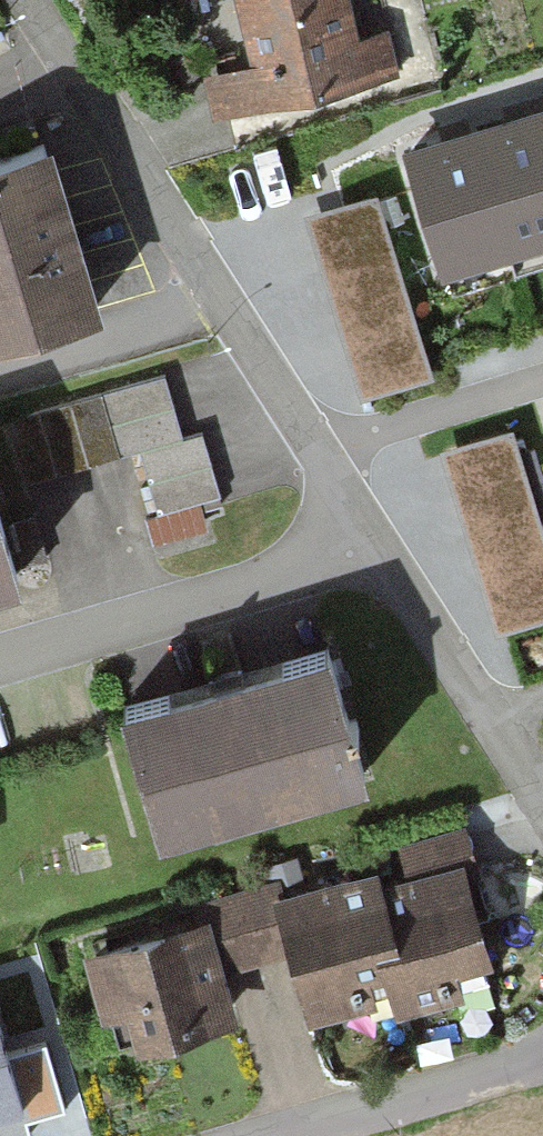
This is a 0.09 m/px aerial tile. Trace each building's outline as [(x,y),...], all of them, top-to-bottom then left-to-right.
[(212,113),(401,70),(390,22),(360,29),(354,0),(237,0),(251,60),(202,71),(212,113)] [(516,110),(453,129),(404,144),(443,270),(542,239),(542,101),(516,110)] [(83,308),(35,141),(0,151),(0,333),(83,308)] [(377,186),(304,209),(360,394),(434,371),(377,186)] [(125,450),(143,510),(218,487),(199,424),(177,431),(161,379),(0,428),(0,487),(125,450)] [(440,447),(496,632),(542,617),(542,521),(513,424),(440,447)] [(11,571),(0,534),(0,575),(11,571)] [(114,708),(154,842),(354,782),(313,648),(114,708)] [(436,840),(273,892),(287,938),(308,1004),(387,979),(394,1001),(479,974),(436,840)] [(192,918),(206,964),(287,938),(273,892),(192,918)] [(142,1038),(222,1013),(206,964),(192,918),(85,951),(105,1015),(132,1007),(142,1038)] [(29,1128),(25,1113),(61,1102),(43,1040),(2,1051),(0,1044),(0,1135),(1,1135),(29,1128)]
